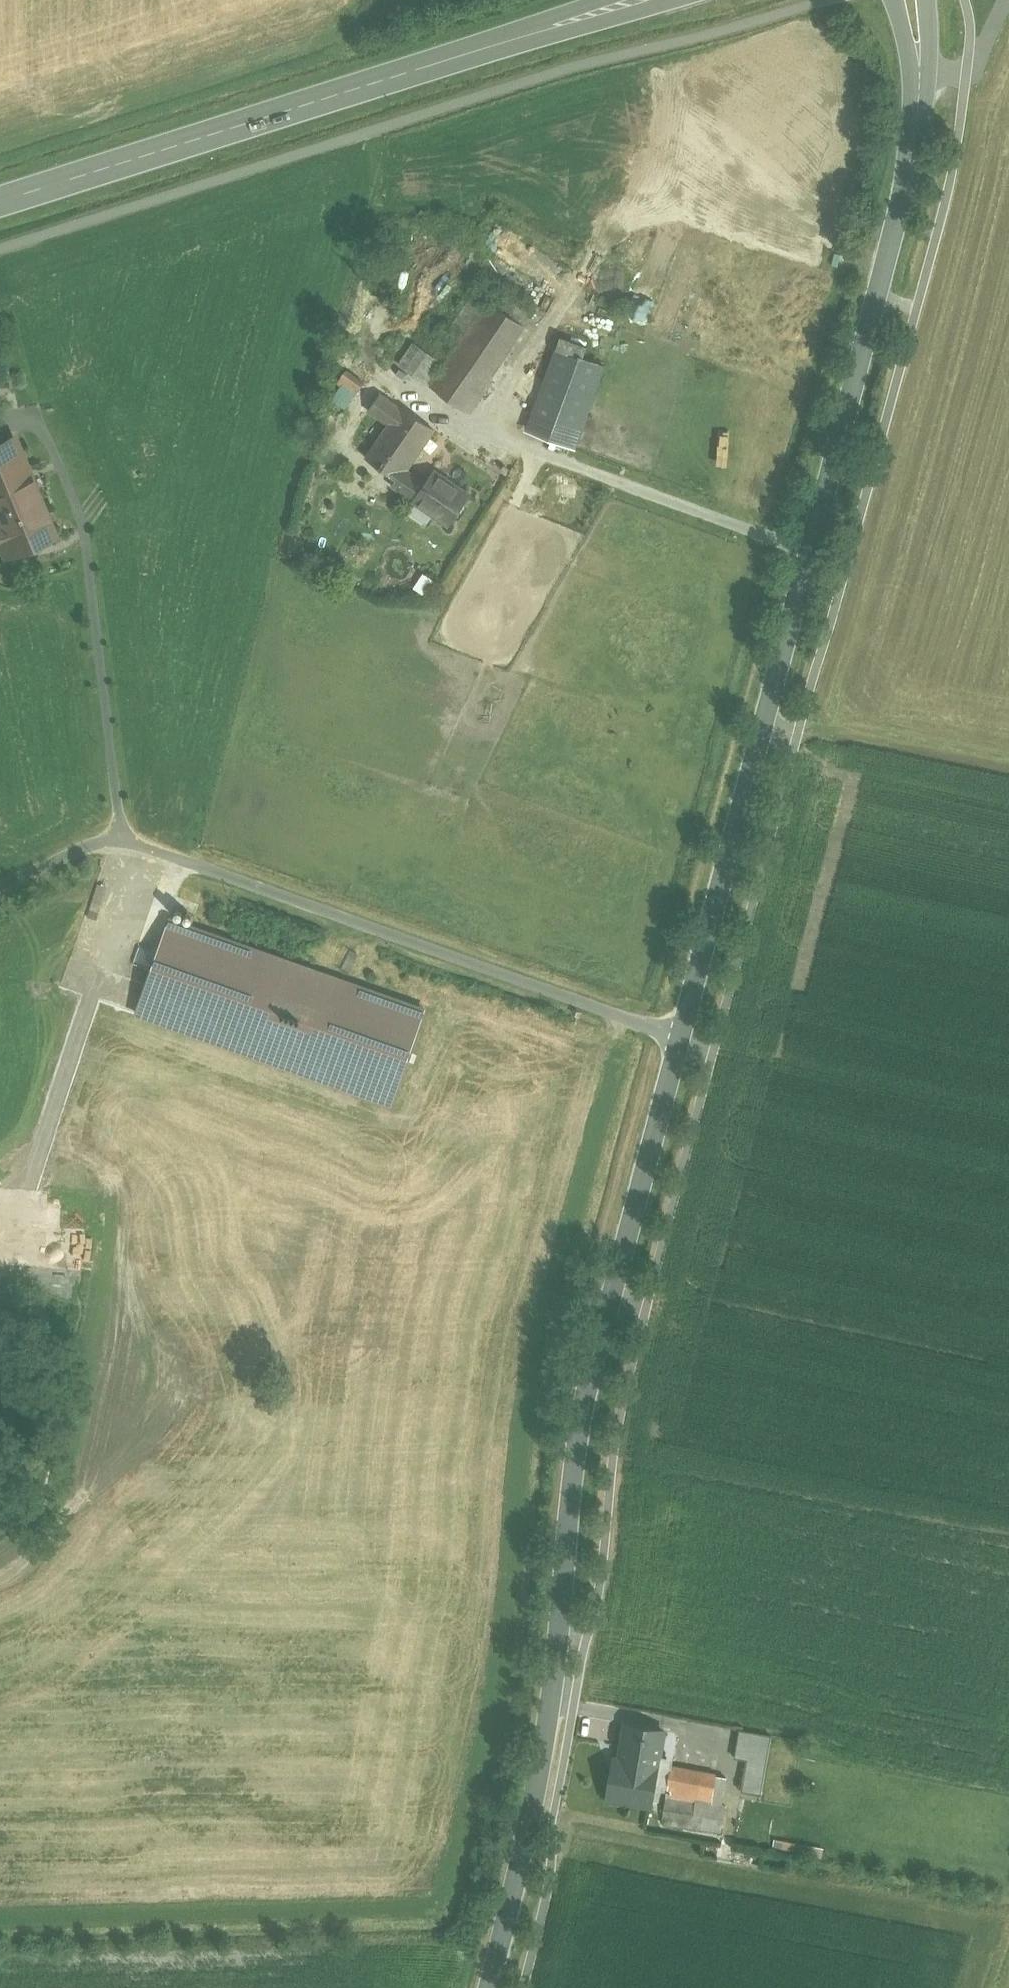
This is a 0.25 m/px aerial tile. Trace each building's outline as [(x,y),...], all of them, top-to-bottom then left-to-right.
[(490,302),(432,386),(468,410),(501,360),(512,367),(535,334),(490,302)] [(588,350),(562,340),(525,428),(575,449),(607,371),(583,361),(588,350)] [(427,353),(413,373),(428,384),(442,364),(427,353)] [(403,408),(382,394),(370,412),(391,426),(403,408)] [(391,426),(368,459),(399,481),(407,470),(434,430),(403,408),(391,426)] [(0,445),(0,493),(31,480),(14,439),(0,445)] [(473,495),(437,469),(427,484),(407,470),(399,481),(396,486),(416,500),(415,501),(450,526),(473,495)] [(0,493),(0,539),(7,555),(54,535),(31,480),(0,493)] [(175,912),(175,916),(178,918),(181,918),(184,915),(184,912),(181,909),(178,909),(175,912)] [(184,919),(187,921),(190,922),(193,920),(194,916),(191,913),(187,913),(185,915),(184,919)] [(426,1009),(171,919),(138,1013),(392,1104),(426,1009)] [(664,1730),(627,1724),(619,1770),(615,1769),(610,1798),(635,1802),(635,1797),(650,1799),(649,1804),(651,1804),(654,1788),(668,1790),(672,1766),(667,1765),(668,1757),(660,1756),(664,1730)] [(772,1735),(740,1729),(736,1757),(748,1759),(742,1791),(762,1794),(772,1735)] [(717,1775),(672,1766),(668,1790),(668,1792),(712,1801),(717,1775)]
